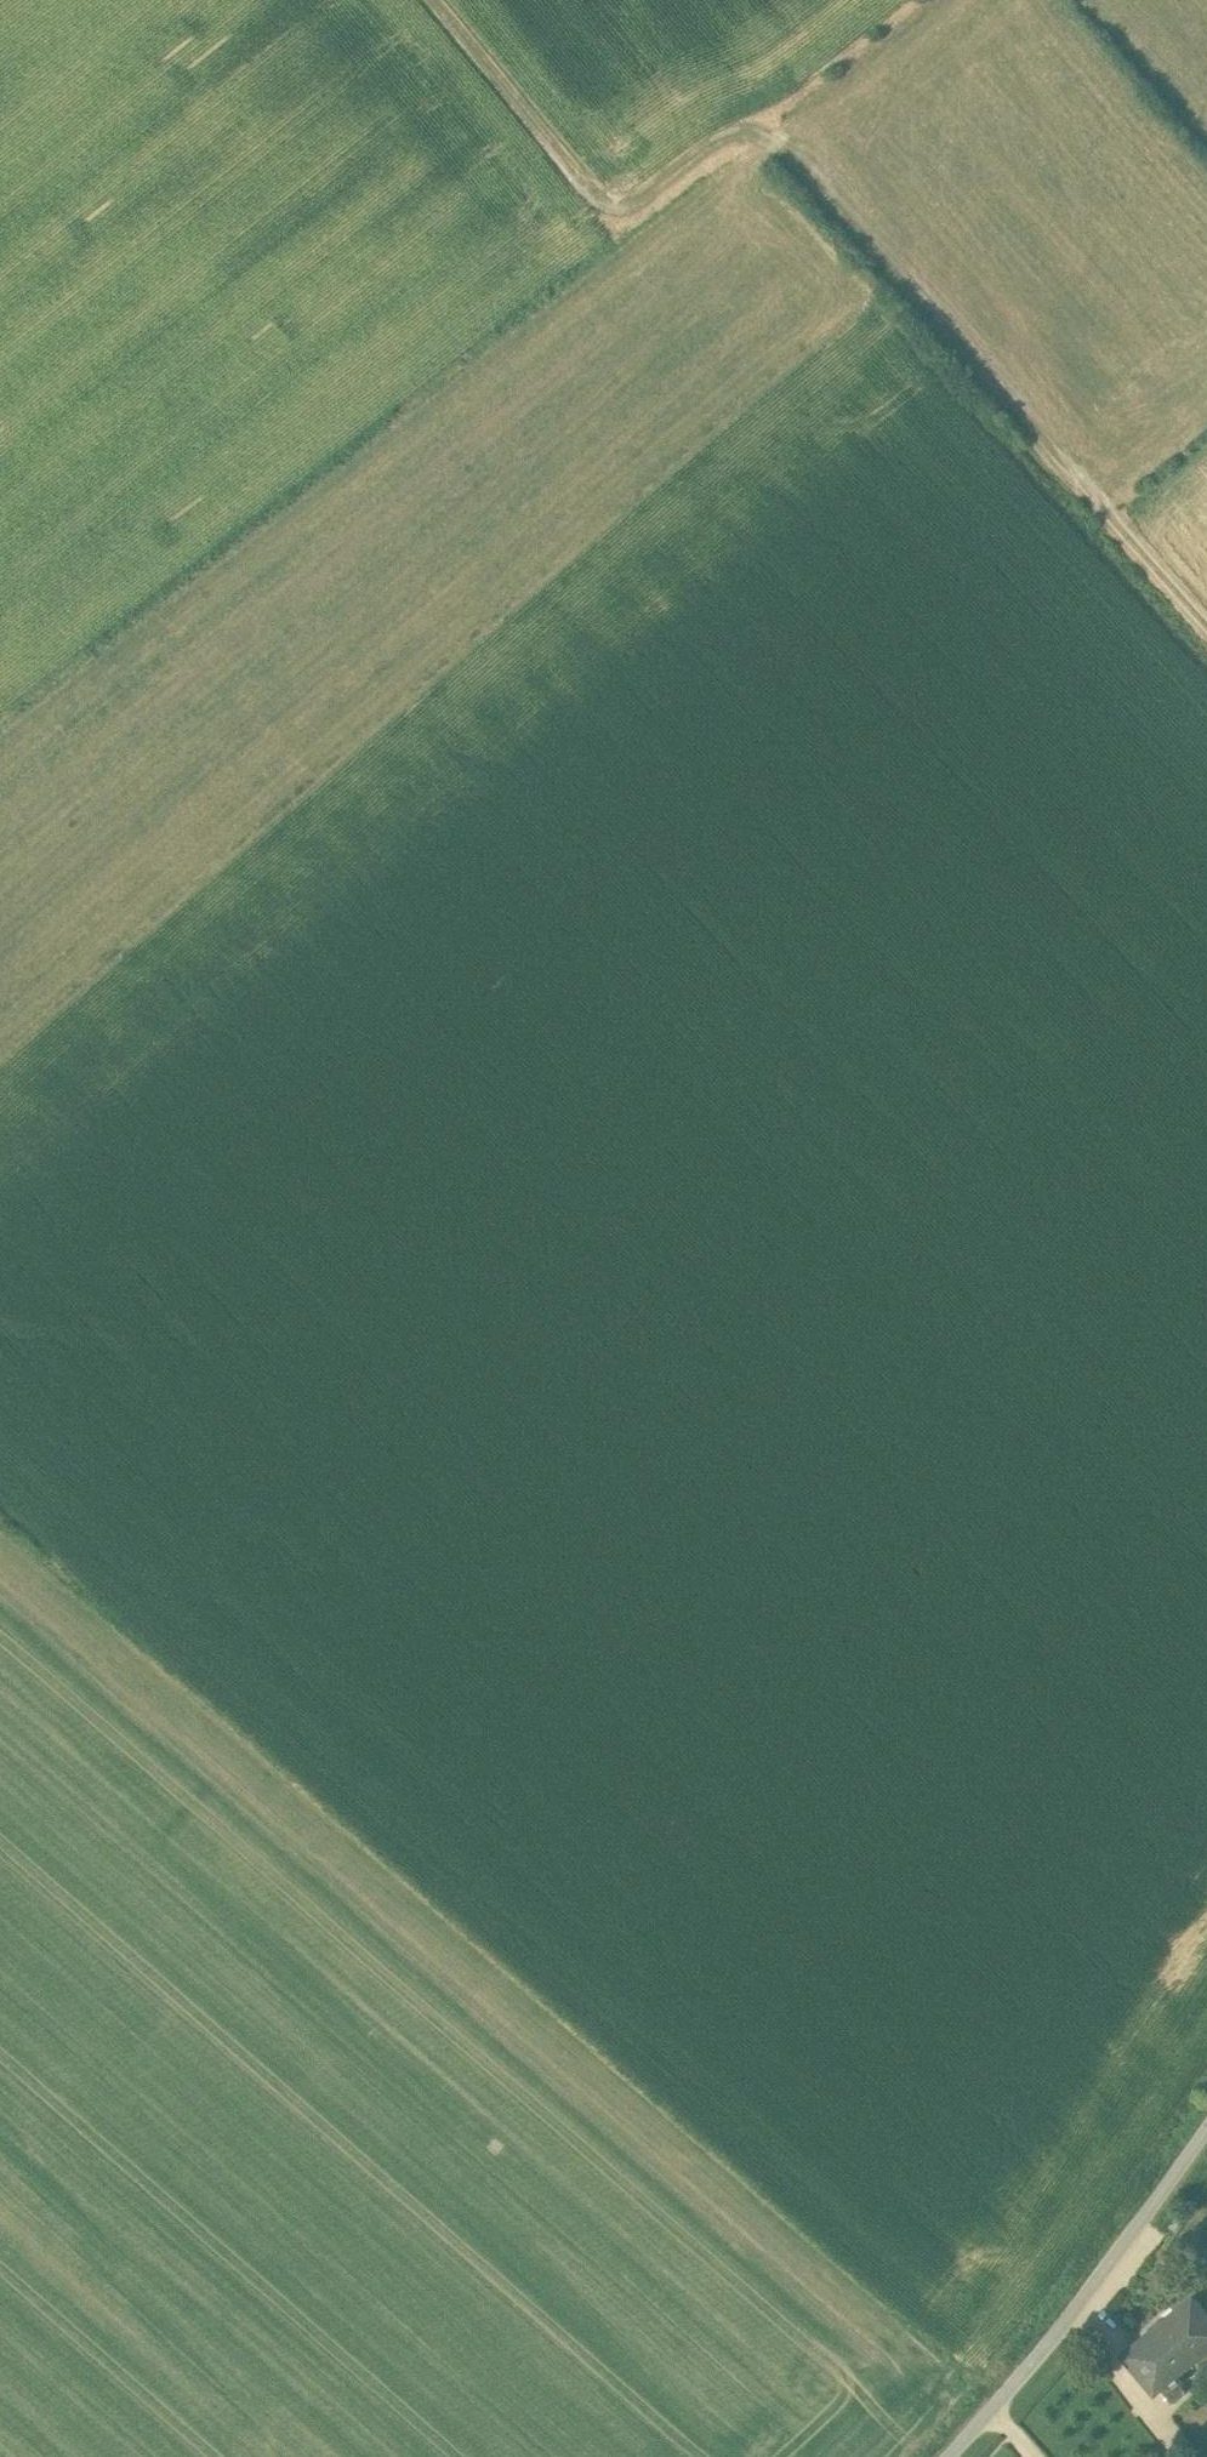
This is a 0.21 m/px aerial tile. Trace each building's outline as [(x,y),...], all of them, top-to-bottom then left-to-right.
[(1121,2355),(1152,2393),(1158,2388),(1171,2403),(1185,2391),(1173,2376),(1206,2347),(1206,2317),(1191,2298),(1121,2355)]
